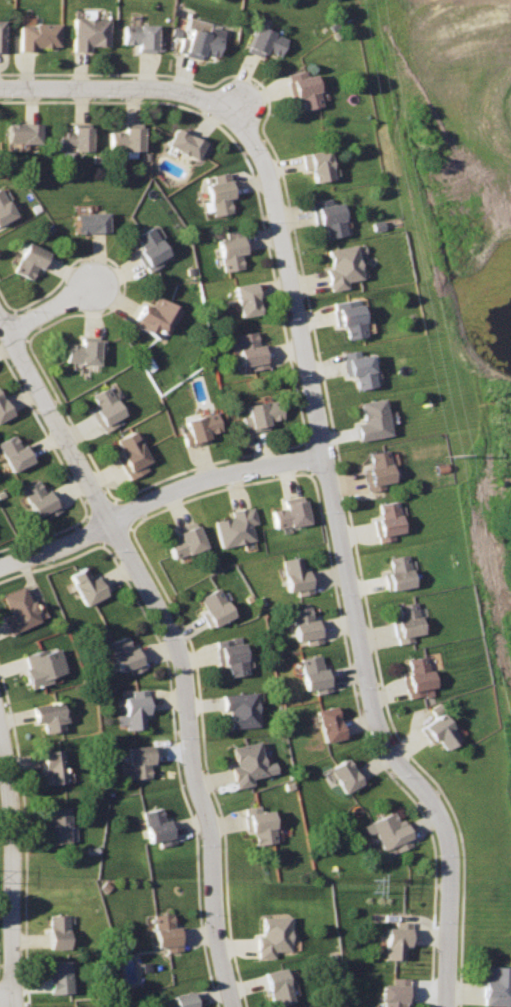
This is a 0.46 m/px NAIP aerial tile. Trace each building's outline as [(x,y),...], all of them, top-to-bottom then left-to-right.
[(107,17),(73,17),(74,50),(88,50),(89,45),(107,45),(107,17)] [(58,22),(20,23),(20,50),(35,50),(35,45),(58,45),(58,22)] [(156,24),(124,25),(123,43),(139,43),(139,52),(160,51),(161,35),(156,35),(156,24)] [(256,24),(246,50),(262,57),(265,49),(279,56),(286,38),(256,24)] [(223,37),(191,28),(188,38),(183,36),(179,50),(202,57),(204,50),(218,54),(223,37)] [(314,72),(305,75),(304,69),(286,75),(292,98),(300,95),(302,110),(323,105),(314,72)] [(40,123),(8,123),(9,142),(40,142),(40,123)] [(91,126),(74,125),(74,131),(59,132),(59,149),(92,148),(91,126)] [(144,128),(126,128),(125,132),(111,133),(112,150),(145,150),(144,128)] [(177,128),(171,144),(198,158),(205,143),(177,128)] [(328,149),(302,155),(305,170),(311,168),(314,183),(334,176),(328,149)] [(230,173),(212,176),(215,183),(208,185),(212,200),(205,202),(206,212),(214,210),(214,215),(233,210),(230,197),(234,196),(230,173)] [(15,213),(0,189),(0,221),(15,213)] [(329,198),(312,202),(316,224),(324,221),(328,239),(347,234),(341,202),(330,205),(329,198)] [(107,212),(77,214),(77,233),(108,231),(107,212)] [(152,225),(135,235),(143,247),(137,252),(149,270),(161,263),(158,258),(168,251),(152,225)] [(242,228),(226,231),(227,238),(220,240),(227,270),(245,266),(242,253),(247,252),(242,228)] [(27,241),(14,270),(32,278),(38,266),(44,268),(51,252),(27,241)] [(355,244),(328,249),(332,268),(327,269),(332,290),(347,287),(346,280),(362,277),(355,244)] [(256,282),(237,285),(242,316),(262,313),(256,282)] [(143,302),(132,323),(162,338),(179,306),(156,295),(151,306),(143,302)] [(361,303),(333,308),(337,326),(345,324),(348,339),(367,335),(361,303)] [(256,331),(237,335),(238,342),(232,343),(233,350),(240,348),(243,366),(251,364),(252,370),(268,366),(263,343),(259,345),(256,331)] [(105,340),(81,338),(81,343),(67,343),(66,360),(97,363),(98,353),(104,353),(105,340)] [(370,353),(344,358),(347,375),(354,373),(358,388),(376,384),(370,353)] [(108,385),(91,395),(98,408),(92,413),(103,432),(118,424),(115,419),(124,413),(108,385)] [(13,414),(0,393),(0,420),(13,414)] [(277,398),(247,404),(249,414),(242,416),(246,432),(269,426),(267,419),(281,415),(277,398)] [(383,398),(359,402),(363,419),(356,421),(360,440),(391,435),(383,398)] [(214,411),(187,421),(189,430),(181,433),(186,447),(210,440),(208,434),(220,430),(214,411)] [(133,430),(117,439),(123,451),(117,455),(130,478),(147,469),(144,464),(150,461),(133,430)] [(0,442),(0,447),(13,471),(32,461),(23,445),(20,447),(13,435),(0,442)] [(387,450),(367,454),(370,467),(362,470),(368,493),(383,489),(382,484),(395,480),(387,450)] [(38,480),(22,488),(37,516),(45,512),(47,517),(59,510),(48,491),(45,492),(38,480)] [(302,498),(283,502),(285,508),(269,512),(274,529),(308,522),(302,498)] [(396,501),(378,504),(382,518),(374,519),(380,542),(392,540),(391,534),(403,531),(396,501)] [(251,506),(230,511),(232,518),(213,522),(220,549),(253,541),(250,524),(255,523),(251,506)] [(195,525),(177,532),(179,536),(165,542),(173,559),(205,547),(195,525)] [(407,554),(388,558),(390,573),(385,574),(388,590),(414,584),(407,554)] [(299,556),(281,560),(288,591),(297,589),(298,595),(312,592),(307,569),(302,569),(299,556)] [(84,567),(69,575),(84,605),(106,594),(96,577),(90,580),(84,567)] [(21,586),(2,596),(12,614),(4,618),(12,633),(39,620),(21,586)] [(217,588),(199,597),(206,610),(202,613),(210,628),(233,616),(217,588)] [(415,601),(397,604),(400,618),(394,619),(400,643),(413,640),(411,635),(424,633),(415,601)] [(308,606),(290,610),(298,642),(306,640),(307,645),(322,642),(316,618),(311,619),(308,606)] [(126,635),(108,643),(120,673),(129,669),(131,674),(145,668),(136,647),(131,648),(126,635)] [(232,638),(215,641),(220,664),(227,663),(230,677),(247,673),(242,642),(232,643),(232,638)] [(59,647),(46,651),(44,648),(24,654),(28,667),(25,669),(31,688),(52,682),(51,676),(67,672),(59,647)] [(319,654),(301,657),(307,689),(315,689),(316,693),(331,691),(327,668),(322,669),(319,654)] [(426,656),(406,660),(409,673),(402,675),(409,697),(435,690),(426,656)] [(147,690),(124,691),(127,715),(118,716),(118,725),(126,725),(127,731),(146,728),(144,713),(149,712),(147,690)] [(255,691),(222,695),(224,711),(230,710),(232,729),(260,725),(255,691)] [(60,701),(34,706),(36,722),(44,721),(46,734),(65,731),(60,701)] [(334,705),(317,711),(327,741),(345,736),(334,705)] [(441,712),(420,728),(429,743),(436,738),(445,750),(461,738),(441,712)] [(259,741),(232,747),(236,765),(231,766),(238,788),(252,784),(251,778),(267,773),(259,741)] [(153,744),(128,747),(132,779),(151,778),(148,762),(155,762),(153,744)] [(63,750),(43,752),(47,785),(66,783),(63,750)] [(347,757),(330,768),(345,793),(361,782),(347,757)] [(68,807),(49,808),(52,843),(71,841),(68,807)] [(162,807),(143,812),(152,843),(159,841),(160,847),(176,843),(170,820),(165,821),(162,807)] [(270,809),(245,814),(247,831),(252,830),(255,847),(277,842),(270,809)] [(393,811),(363,826),(368,836),(375,832),(387,857),(414,844),(405,825),(401,826),(393,811)] [(172,912),(155,915),(158,945),(168,944),(168,950),(183,948),(180,924),(173,924),(172,912)] [(69,915),(50,915),(51,947),(70,948),(69,915)] [(290,915),(262,916),(263,933),(258,934),(258,957),(275,957),(275,952),(290,952),(290,915)] [(412,920),(398,921),(398,926),(387,926),(387,957),(405,958),(405,943),(412,943),(412,920)] [(69,959),(49,961),(50,992),(71,991),(69,959)] [(485,965),(485,1006),(510,1006),(510,965),(485,965)] [(285,966),(265,972),(274,1004),(293,999),(285,966)] [(395,976),(395,984),(385,984),(385,1006),(405,1006),(405,999),(414,1000),(412,977),(395,976)] [(174,993),(177,1006),(196,1006),(192,989),(174,993)]
